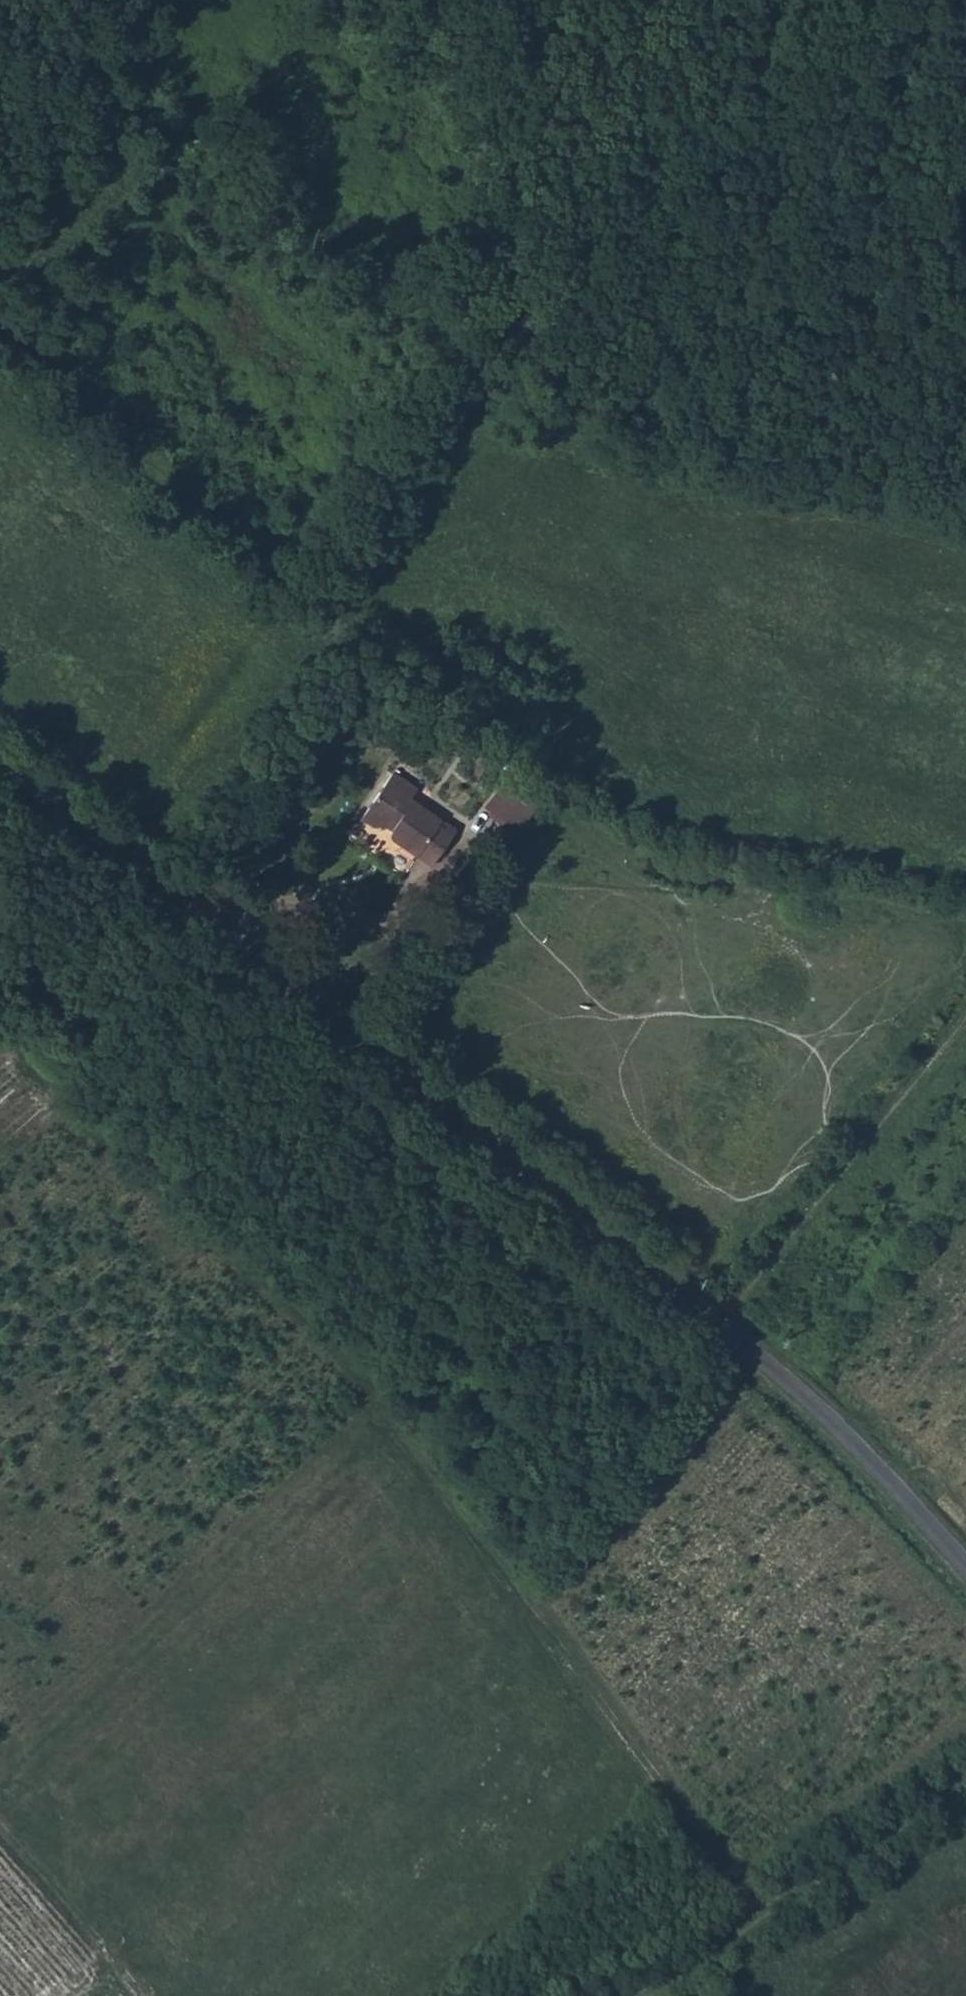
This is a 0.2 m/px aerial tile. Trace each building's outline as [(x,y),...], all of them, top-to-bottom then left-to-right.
[(508,791),(491,814),(514,833),(541,796),(512,773),(502,787),(508,791)] [(393,838),(420,858),(434,868),(440,858),(441,858),(458,834),(415,803),(421,793),(396,775),(365,819),(382,830),(387,824),(397,831),(393,838)]
